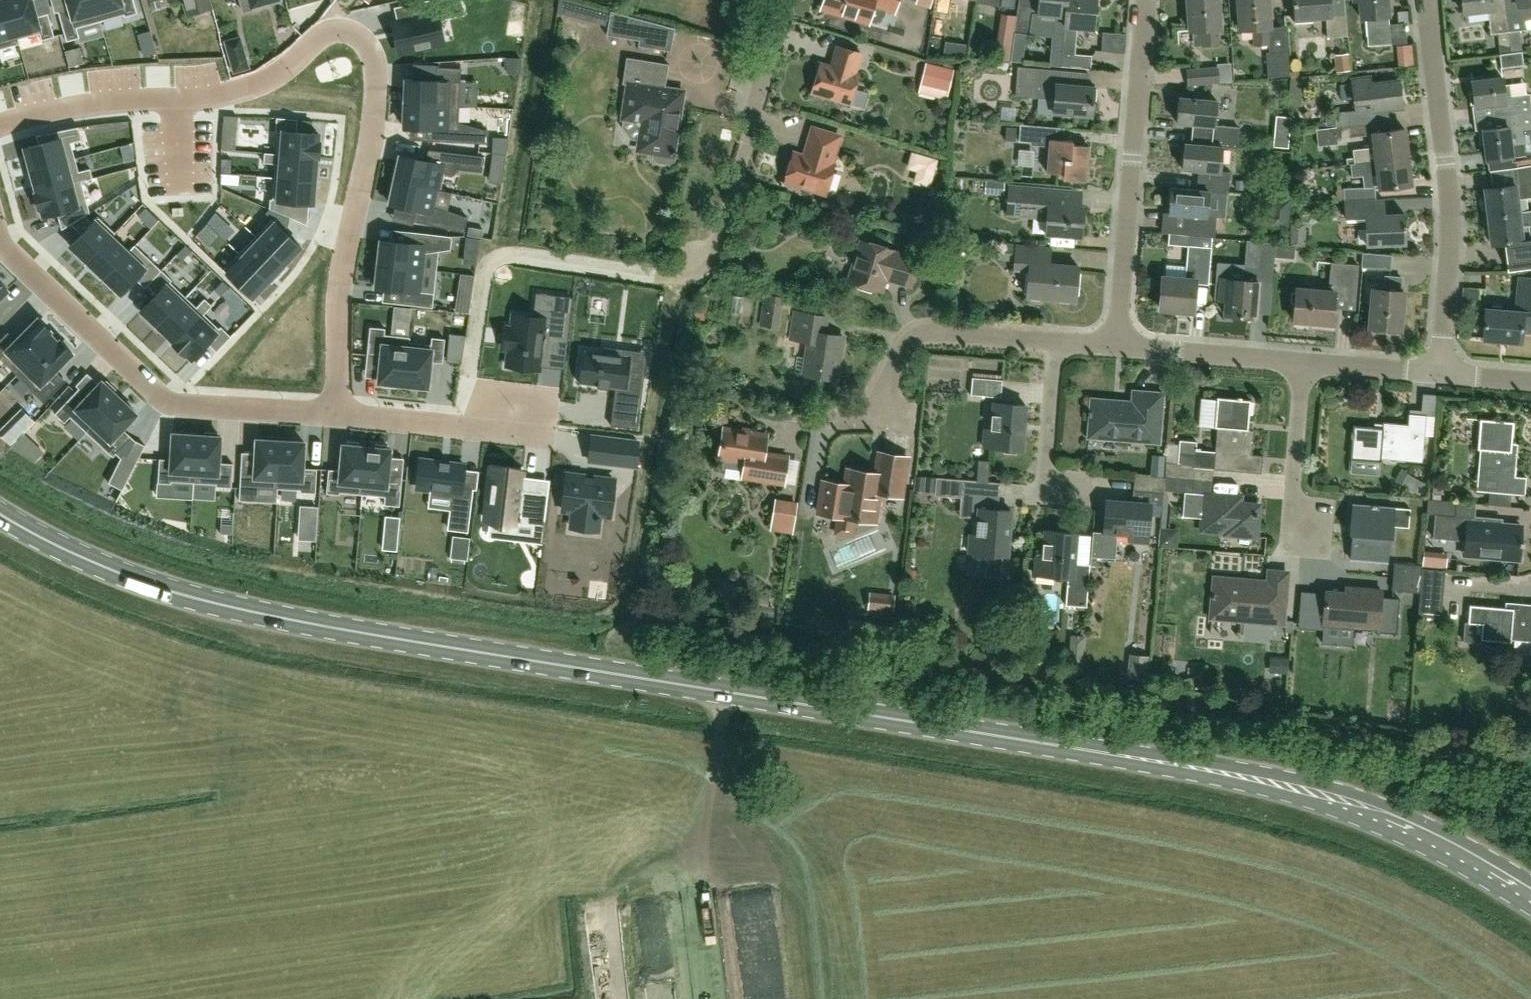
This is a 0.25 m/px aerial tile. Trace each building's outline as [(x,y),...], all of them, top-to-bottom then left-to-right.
[(19,44),(18,39),(7,0),(0,0),(0,49),(19,44)] [(18,39),(40,33),(41,40),(54,36),(48,13),(37,16),(32,0),(7,0),(18,39)] [(58,10),(67,41),(79,37),(77,28),(100,21),(94,0),(67,0),(69,7),(58,10)] [(100,21),(124,14),(124,16),(137,13),(134,0),(94,0),(100,21)] [(183,4),(186,15),(195,13),(211,8),(209,0),(182,0),(183,4)] [(252,9),(281,1),(281,0),(239,0),(243,12),(252,9)] [(415,17),(397,21),(393,22),(400,52),(443,43),(438,21),(437,19),(446,18),(442,0),(432,0),(412,4),(415,17)] [(557,12),(607,26),(606,35),(639,40),(638,46),(671,51),(674,28),(575,0),(559,0),(558,4),(557,12)] [(897,0),(826,0),(823,9),(869,23),(873,7),(893,13),(897,0)] [(916,5),(930,10),(934,0),(918,0),(916,5)] [(1014,0),(992,0),(991,5),(1013,9),(1014,0)] [(1068,0),(1039,0),(1038,14),(1054,16),(1050,66),(1062,67),(1063,54),(1064,44),(1065,27),(1067,17),(1068,0)] [(1094,30),(1097,0),(1068,0),(1067,17),(1065,27),(1064,44),(1063,54),(1075,55),(1076,45),(1077,28),(1094,30)] [(1221,29),(1219,0),(1189,0),(1191,31),(1205,30),(1206,45),(1219,45),(1219,29),(1221,29)] [(1270,44),(1269,29),(1271,28),(1270,0),(1239,0),(1240,30),(1254,29),(1255,45),(1270,44)] [(1347,37),(1346,10),(1332,11),(1331,0),(1293,0),(1294,21),(1326,19),(1327,38),(1347,37)] [(1349,9),(1347,0),(1338,0),(1339,10),(1349,9)] [(1389,24),(1389,17),(1388,0),(1354,0),(1354,1),(1360,1),(1361,19),(1371,18),(1372,34),(1367,34),(1368,46),(1390,44),(1389,24)] [(1505,0),(1504,0),(1493,1),(1493,0),(1462,0),(1464,13),(1489,10),(1492,34),(1501,33),(1509,32),(1505,0)] [(1509,32),(1511,52),(1522,51),(1519,31),(1526,30),(1525,21),(1530,20),(1530,0),(1505,0),(1509,32)] [(1030,35),(1034,5),(1021,3),(1016,33),(1030,35)] [(716,54),(715,62),(727,63),(730,38),(680,32),(678,49),(716,54)] [(242,38),(226,42),(235,73),(250,69),(242,38)] [(154,44),(142,47),(145,56),(156,53),(154,44)] [(856,74),(861,54),(837,47),(831,67),(821,64),(812,93),(850,104),(859,75),(856,74)] [(65,52),(69,67),(84,63),(80,49),(65,52)] [(1290,76),(1290,72),(1288,51),(1266,52),(1268,77),(1290,76)] [(1511,52),(1499,54),(1501,67),(1523,65),(1522,51),(1511,52)] [(1350,69),(1349,53),(1335,53),(1336,70),(1350,69)] [(1092,56),(1075,55),(1063,54),(1062,67),(1091,69),(1092,56)] [(656,163),(668,165),(674,162),(675,156),(677,143),(674,143),(677,124),(678,124),(678,123),(677,123),(679,115),(680,114),(679,114),(682,92),(664,89),(668,64),(626,57),(621,84),(627,85),(622,118),(635,120),(640,128),(637,150),(651,153),(652,159),(656,163)] [(520,58),(507,58),(507,70),(519,71),(520,58)] [(929,64),(922,94),(952,101),(959,70),(929,64)] [(459,106),(461,68),(437,66),(436,81),(406,79),(405,103),(459,106)] [(1188,86),(1220,83),(1219,66),(1186,69),(1188,86)] [(1069,86),(1071,72),(1019,67),(1016,96),(1056,100),(1055,113),(1093,116),(1095,88),(1069,86)] [(1302,109),(1299,71),(1290,72),(1290,76),(1293,110),(1302,109)] [(1400,82),(1371,86),(1370,77),(1353,79),(1356,103),(1371,101),(1372,109),(1403,106),(1400,82)] [(1530,112),(1530,100),(1530,94),(1505,97),(1503,78),(1472,81),(1474,94),(1471,94),(1472,104),(1475,104),(1475,106),(1493,104),(1495,116),(1530,112)] [(1193,144),(1223,147),(1238,148),(1240,127),(1216,125),(1218,100),(1180,97),(1178,123),(1198,125),(1197,131),(1194,131),(1193,144)] [(488,127),(458,125),(459,106),(405,103),(403,127),(410,127),(427,128),(426,140),(487,143),(488,127)] [(1330,128),(1367,124),(1365,110),(1326,115),(1327,127),(1330,127),(1330,128)] [(1485,144),(1488,161),(1517,157),(1517,158),(1527,156),(1524,131),(1530,130),(1530,112),(1495,116),(1496,128),(1484,130),(1485,144)] [(223,130),(237,131),(238,117),(224,116),(223,130)] [(318,141),(319,133),(296,132),(297,119),(276,117),(275,131),(278,132),(276,153),(317,157),(317,158),(319,158),(320,142),(318,141)] [(1338,138),(1368,134),(1367,124),(1330,128),(1331,135),(1338,135),(1338,138)] [(1088,181),(1090,149),(1074,147),(1074,142),(1064,141),(1065,130),(1022,126),(1020,141),(1030,142),(1029,148),(1051,150),(1049,173),(1065,175),(1066,179),(1088,181)] [(29,172),(31,171),(75,159),(71,143),(82,139),(79,127),(41,135),(43,143),(25,148),(27,155),(25,156),(29,172)] [(1355,163),(1407,156),(1404,128),(1372,132),(1374,147),(1353,150),(1355,163)] [(832,165),(839,137),(813,129),(804,157),(794,154),(786,183),(826,194),(834,165),(832,165)] [(508,139),(493,138),(493,153),(506,154),(508,139)] [(1198,191),(1209,192),(1229,194),(1230,172),(1221,171),(1223,147),(1193,144),(1187,144),(1184,170),(1203,172),(1203,177),(1200,177),(1198,191)] [(130,146),(121,148),(125,163),(134,161),(130,146)] [(455,174),(456,167),(481,172),(484,158),(429,147),(426,160),(400,155),(395,179),(438,188),(442,171),(455,174)] [(315,181),(315,180),(317,158),(317,157),(276,153),(264,152),(264,163),(275,164),(274,177),(315,181)] [(490,167),(503,169),(505,155),(492,153),(490,167)] [(936,163),(909,156),(905,172),(914,174),(910,188),(928,193),(936,163)] [(1407,156),(1355,163),(1351,164),(1352,177),(1363,175),(1365,188),(1346,189),(1346,202),(1375,201),(1375,189),(1411,184),(1407,156)] [(231,172),(232,159),(222,158),(221,172),(231,172)] [(81,181),(93,178),(90,168),(79,172),(75,159),(31,171),(37,192),(37,193),(81,181)] [(1519,212),(1518,199),(1530,197),(1530,165),(1516,167),(1518,186),(1486,190),(1489,216),(1520,213),(1519,212)] [(239,174),(222,173),(222,183),(239,184),(239,174)] [(316,196),(317,180),(315,180),(315,181),(274,177),(273,199),(270,199),(269,208),(290,217),(291,202),(309,203),(313,204),(314,196),(316,196)] [(438,188),(395,179),(390,204),(415,209),(412,221),(464,232),(468,214),(434,208),(438,188)] [(85,215),(90,212),(81,181),(37,193),(37,192),(35,193),(39,209),(41,208),(43,216),(57,212),(62,229),(71,224),(85,215)] [(1082,208),(1083,194),(1009,187),(1006,214),(1034,217),(1048,219),(1046,235),(1082,238),(1085,208),(1082,208)] [(1207,216),(1209,192),(1198,191),(1173,189),(1170,214),(1190,215),(1189,222),(1187,222),(1186,235),(1215,237),(1217,217),(1207,216)] [(1375,201),(1346,202),(1347,218),(1366,217),(1368,245),(1405,244),(1405,229),(1406,229),(1406,215),(1387,216),(1386,200),(1375,201)] [(1286,228),(1288,206),(1268,205),(1267,227),(1286,228)] [(145,208),(138,216),(151,228),(158,220),(145,208)] [(290,217),(269,208),(265,213),(271,219),(286,232),(290,217)] [(218,232),(227,222),(216,211),(207,222),(218,232)] [(1519,212),(1520,213),(1489,216),(1493,244),(1505,243),(1509,272),(1530,269),(1530,238),(1523,239),(1522,227),(1530,226),(1530,211),(1519,212)] [(70,246),(87,262),(112,236),(115,233),(98,216),(92,222),(85,215),(71,224),(81,234),(70,246)] [(286,232),(271,219),(255,235),(285,263),(301,247),(286,232)] [(207,223),(201,230),(198,233),(210,244),(219,235),(207,223)] [(484,229),(470,226),(468,235),(482,238),(484,229)] [(378,264),(423,268),(424,250),(438,251),(450,252),(452,235),(408,231),(407,243),(391,241),(381,240),(378,264)] [(239,253),(268,281),(274,274),(277,277),(286,268),(283,265),(285,263),(255,235),(239,253)] [(93,267),(90,270),(100,280),(103,277),(104,277),(128,252),(112,236),(87,262),(93,267)] [(480,239),(466,236),(465,250),(478,251),(480,239)] [(1245,265),(1243,281),(1230,280),(1230,284),(1218,283),(1219,279),(1217,279),(1216,301),(1228,302),(1227,316),(1256,318),(1259,282),(1273,283),(1276,243),(1261,242),(1259,266),(1245,265)] [(912,287),(920,260),(861,243),(849,282),(882,293),(887,279),(912,287)] [(1018,244),(1018,246),(1016,258),(1015,270),(1031,272),(1028,297),(1077,302),(1080,267),(1052,265),(1053,248),(1018,244)] [(161,270),(135,245),(128,252),(104,277),(121,294),(135,279),(145,288),(147,285),(161,270)] [(177,254),(183,260),(192,251),(186,245),(177,254)] [(1210,285),(1213,249),(1190,247),(1187,279),(1165,277),(1162,310),(1194,313),(1196,284),(1210,285)] [(1391,270),(1392,254),(1363,252),(1361,268),(1391,270)] [(252,297),(268,281),(239,253),(223,269),(252,297)] [(1356,301),(1359,266),(1332,263),(1330,292),(1297,289),(1295,321),(1334,324),(1335,309),(1339,309),(1340,300),(1356,301)] [(384,288),(401,290),(400,304),(432,307),(434,292),(420,291),(423,268),(378,264),(376,288),(384,288)] [(147,285),(156,294),(141,310),(147,316),(145,317),(157,328),(158,327),(158,326),(186,297),(170,282),(172,280),(162,270),(161,270),(147,285)] [(1401,292),(1402,279),(1386,277),(1385,291),(1374,290),(1370,327),(1373,328),(1373,332),(1398,334),(1399,330),(1402,330),(1405,292),(1401,292)] [(220,295),(229,286),(222,280),(213,289),(220,295)] [(1518,313),(1524,313),(1523,331),(1530,332),(1530,281),(1521,280),(1518,313)] [(761,326),(777,328),(781,296),(765,294),(761,326)] [(203,313),(204,314),(212,305),(205,298),(196,307),(186,297),(158,326),(158,327),(175,342),(203,313)] [(409,323),(411,309),(395,308),(393,321),(409,323)] [(540,365),(542,349),(547,350),(549,336),(563,337),(566,312),(539,309),(538,318),(533,317),(513,314),(511,327),(507,326),(505,348),(508,348),(506,365),(540,369),(540,365)] [(1524,313),(1518,313),(1486,310),(1483,340),(1521,343),(1523,331),(1524,313)] [(192,359),(207,343),(216,352),(231,336),(221,326),(219,328),(204,314),(203,313),(175,342),(173,344),(185,355),(186,353),(192,359)] [(808,342),(806,357),(803,375),(837,380),(843,337),(824,334),(826,318),(795,313),(791,340),(808,342)] [(38,318),(16,340),(8,331),(0,339),(0,358),(16,374),(53,337),(49,333),(51,331),(38,318)] [(367,355),(381,356),(379,378),(378,382),(383,382),(383,386),(395,387),(396,384),(403,384),(407,342),(409,342),(410,337),(385,335),(385,329),(370,327),(367,355)] [(451,334),(450,351),(463,353),(465,336),(451,334)] [(53,337),(16,374),(44,401),(64,380),(55,371),(72,353),(60,340),(58,342),(53,337)] [(442,362),(445,339),(432,337),(431,344),(409,342),(407,342),(403,384),(428,387),(431,361),(442,362)] [(582,349),(578,382),(580,383),(580,382),(597,384),(597,387),(598,387),(599,384),(619,387),(616,410),(639,412),(645,367),(629,365),(631,351),(605,348),(605,353),(604,352),(584,350),(582,349)] [(1001,397),(1003,380),(973,378),(971,395),(1001,397)] [(102,381),(99,384),(88,395),(79,387),(55,414),(64,423),(70,417),(87,432),(119,397),(113,392),(116,389),(106,380),(104,383),(102,381)] [(1161,444),(1161,441),(1165,394),(1134,392),(1133,401),(1092,398),(1089,438),(1161,444)] [(131,437),(123,429),(137,414),(119,397),(87,432),(113,457),(131,437)] [(1166,478),(1177,479),(1194,481),(1195,467),(1212,468),(1263,473),(1264,456),(1253,455),(1256,429),(1250,429),(1252,400),(1219,397),(1216,428),(1219,428),(1217,452),(1198,450),(1198,446),(1180,444),(1180,448),(1179,463),(1167,462),(1166,462),(1165,478),(1166,478)] [(994,402),(992,428),(991,448),(1023,450),(1027,405),(994,402)] [(21,407),(13,415),(26,428),(34,420),(21,407)] [(1424,463),(1426,442),(1427,415),(1410,414),(1410,424),(1385,422),(1384,429),(1355,426),(1352,460),(1381,463),(1382,460),(1424,463)] [(1478,492),(1512,495),(1526,496),(1528,478),(1516,476),(1518,452),(1513,451),(1515,423),(1482,420),(1480,442),(1482,442),(1478,492)] [(784,485),(788,458),(764,454),(766,436),(724,429),(720,459),(746,464),(744,479),(784,485)] [(18,452),(31,439),(24,432),(10,447),(18,452)] [(194,483),(216,484),(216,486),(231,487),(233,463),(219,462),(221,437),(218,436),(218,433),(205,432),(205,436),(197,435),(194,483)] [(194,483),(197,435),(173,434),(171,459),(159,459),(158,483),(171,483),(171,481),(194,483)] [(612,438),(593,436),(592,435),(592,436),(589,459),(589,460),(590,460),(609,463),(635,466),(638,441),(612,438)] [(241,472),(239,500),(255,501),(255,487),(278,488),(280,441),(256,439),(256,453),(255,473),(241,472)] [(123,490),(145,446),(135,441),(127,457),(123,455),(109,483),(123,490)] [(317,469),(303,468),(304,442),(280,441),(278,488),(300,490),(300,492),(316,493),(317,469)] [(340,492),(362,494),(367,447),(359,446),(359,442),(346,441),(346,445),(343,445),(340,470),(329,469),(326,493),(340,494),(340,492)] [(399,506),(402,476),(388,475),(390,457),(391,449),(388,449),(388,445),(375,444),(375,447),(367,447),(362,494),(385,496),(384,504),(399,506)] [(819,514),(839,517),(836,534),(854,536),(856,519),(875,522),(879,493),(901,496),(907,458),(879,454),(876,474),(848,470),(846,486),(823,483),(819,514)] [(801,485),(804,461),(792,459),(789,484),(801,485)] [(472,489),(472,486),(462,485),(464,469),(464,465),(421,460),(417,488),(430,489),(434,490),(434,493),(453,495),(451,510),(449,528),(467,530),(472,489)] [(491,469),(485,519),(538,525),(542,492),(521,489),(522,476),(523,473),(491,469)] [(1402,469),(1396,480),(1422,495),(1428,484),(1402,469)] [(615,477),(567,471),(563,507),(573,508),(571,524),(598,528),(600,512),(610,513),(615,477)] [(936,477),(916,475),(914,490),(935,492),(936,477)] [(1164,491),(1165,491),(1166,478),(1165,478),(1135,475),(1134,489),(1134,491),(1164,493),(1164,491)] [(992,498),(993,482),(985,481),(973,480),(937,477),(935,491),(962,493),(961,495),(992,498)] [(1194,481),(1177,479),(1166,478),(1165,491),(1186,493),(1184,517),(1204,519),(1203,531),(1227,533),(1227,535),(1257,538),(1260,504),(1232,502),(1232,497),(1193,494),(1194,481)] [(1495,519),(1470,517),(1470,516),(1455,515),(1457,502),(1428,499),(1427,513),(1435,514),(1433,538),(1467,541),(1466,553),(1491,555),(1491,558),(1521,560),(1524,527),(1495,524),(1495,519)] [(1117,534),(1129,535),(1150,537),(1152,504),(1133,503),(1108,501),(1106,532),(1092,531),(1091,557),(1116,558),(1117,534)] [(793,531),(797,506),(776,502),(772,528),(793,531)] [(1396,508),(1352,505),(1350,534),(1354,534),(1352,559),(1390,563),(1392,537),(1394,538),(1396,508)] [(301,523),(317,524),(318,506),(302,506),(301,523)] [(980,509),(978,533),(969,532),(966,569),(986,570),(986,574),(1001,576),(1002,556),(1009,556),(1013,511),(980,509)] [(399,528),(400,517),(387,516),(386,527),(399,528)] [(1088,607),(1091,566),(1076,565),(1079,533),(1046,531),(1043,576),(1069,578),(1067,606),(1088,607)] [(467,559),(470,539),(454,537),(452,557),(467,559)] [(1422,580),(1423,570),(1423,566),(1395,564),(1395,577),(1422,580)] [(1423,570),(1422,580),(1421,593),(1418,618),(1442,620),(1446,572),(1423,570)] [(1284,621),(1288,573),(1271,572),(1270,584),(1245,581),(1245,587),(1216,584),(1213,618),(1242,620),(1243,617),(1284,621)] [(1421,593),(1422,580),(1395,577),(1394,591),(1421,593)] [(1346,587),(1345,593),(1328,591),(1325,625),(1354,627),(1355,624),(1379,626),(1382,590),(1346,587)] [(894,612),(896,595),(870,592),(868,609),(894,612)] [(1530,643),(1530,606),(1514,604),(1514,610),(1471,607),(1469,624),(1466,624),(1465,643),(1482,644),(1482,641),(1512,643),(1512,641),(1530,643)] [(679,956),(652,957),(654,998),(681,998),(679,956)]
